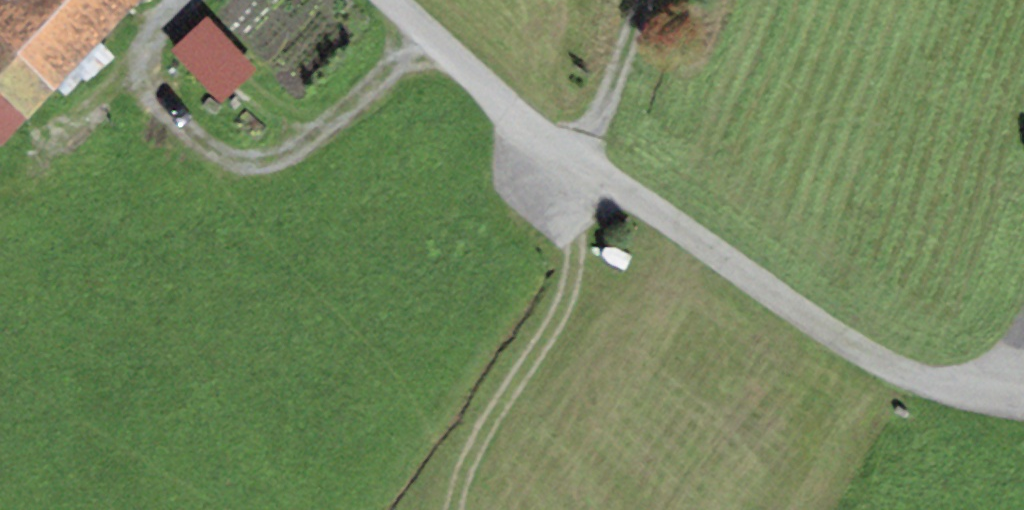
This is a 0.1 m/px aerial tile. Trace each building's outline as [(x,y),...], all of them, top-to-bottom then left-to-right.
[(2,144),(124,0),(0,0),(0,142),(2,144)] [(169,52),(225,100),(260,60),(204,12),(169,52)]
